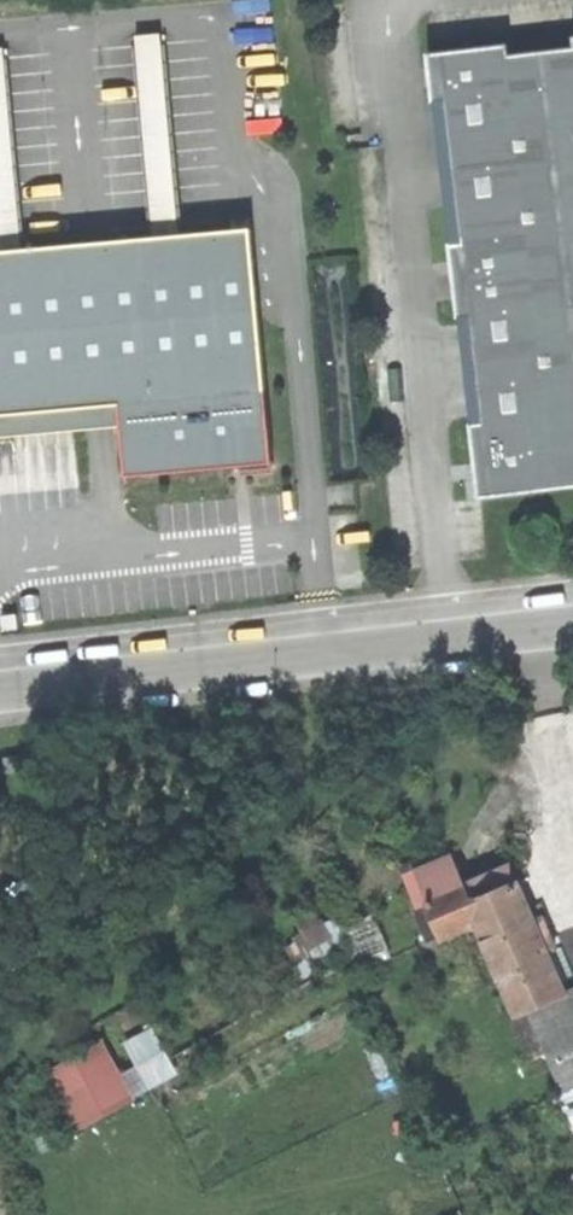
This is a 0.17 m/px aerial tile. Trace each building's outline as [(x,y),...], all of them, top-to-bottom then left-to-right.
[(136,36),(155,237),(179,235),(160,34),(136,36)] [(428,52),(434,102),(446,101),(462,242),(449,244),(458,318),(471,317),(483,422),(470,423),(476,471),(479,498),(572,488),(572,47),(511,54),(509,43),(428,52)] [(21,250),(2,48),(0,48),(0,252),(21,250)] [(121,426),(268,412),(251,229),(179,235),(155,237),(21,250),(0,252),(0,437),(121,426)] [(273,463),(268,412),(121,426),(126,476),(237,466),(273,463)] [(4,758),(5,773),(36,770),(34,755),(4,758)] [(414,871),(441,935),(477,920),(470,902),(464,887),(450,856),(414,871)] [(512,867),(464,887),(470,902),(518,882),(512,867)] [(518,882),(470,902),(477,920),(517,1014),(531,1008),(567,993),(548,949),(557,945),(545,915),(534,919),(518,882)] [(287,943),(302,970),(342,948),(320,909),(298,921),(304,933),(287,943)] [(567,993),(531,1008),(543,1037),(550,1034),(568,1077),(560,1080),(572,1108),(572,990),(567,993)] [(46,1068),(77,1128),(180,1075),(154,1025),(124,1040),(136,1063),(122,1070),(105,1037),(46,1068)]
